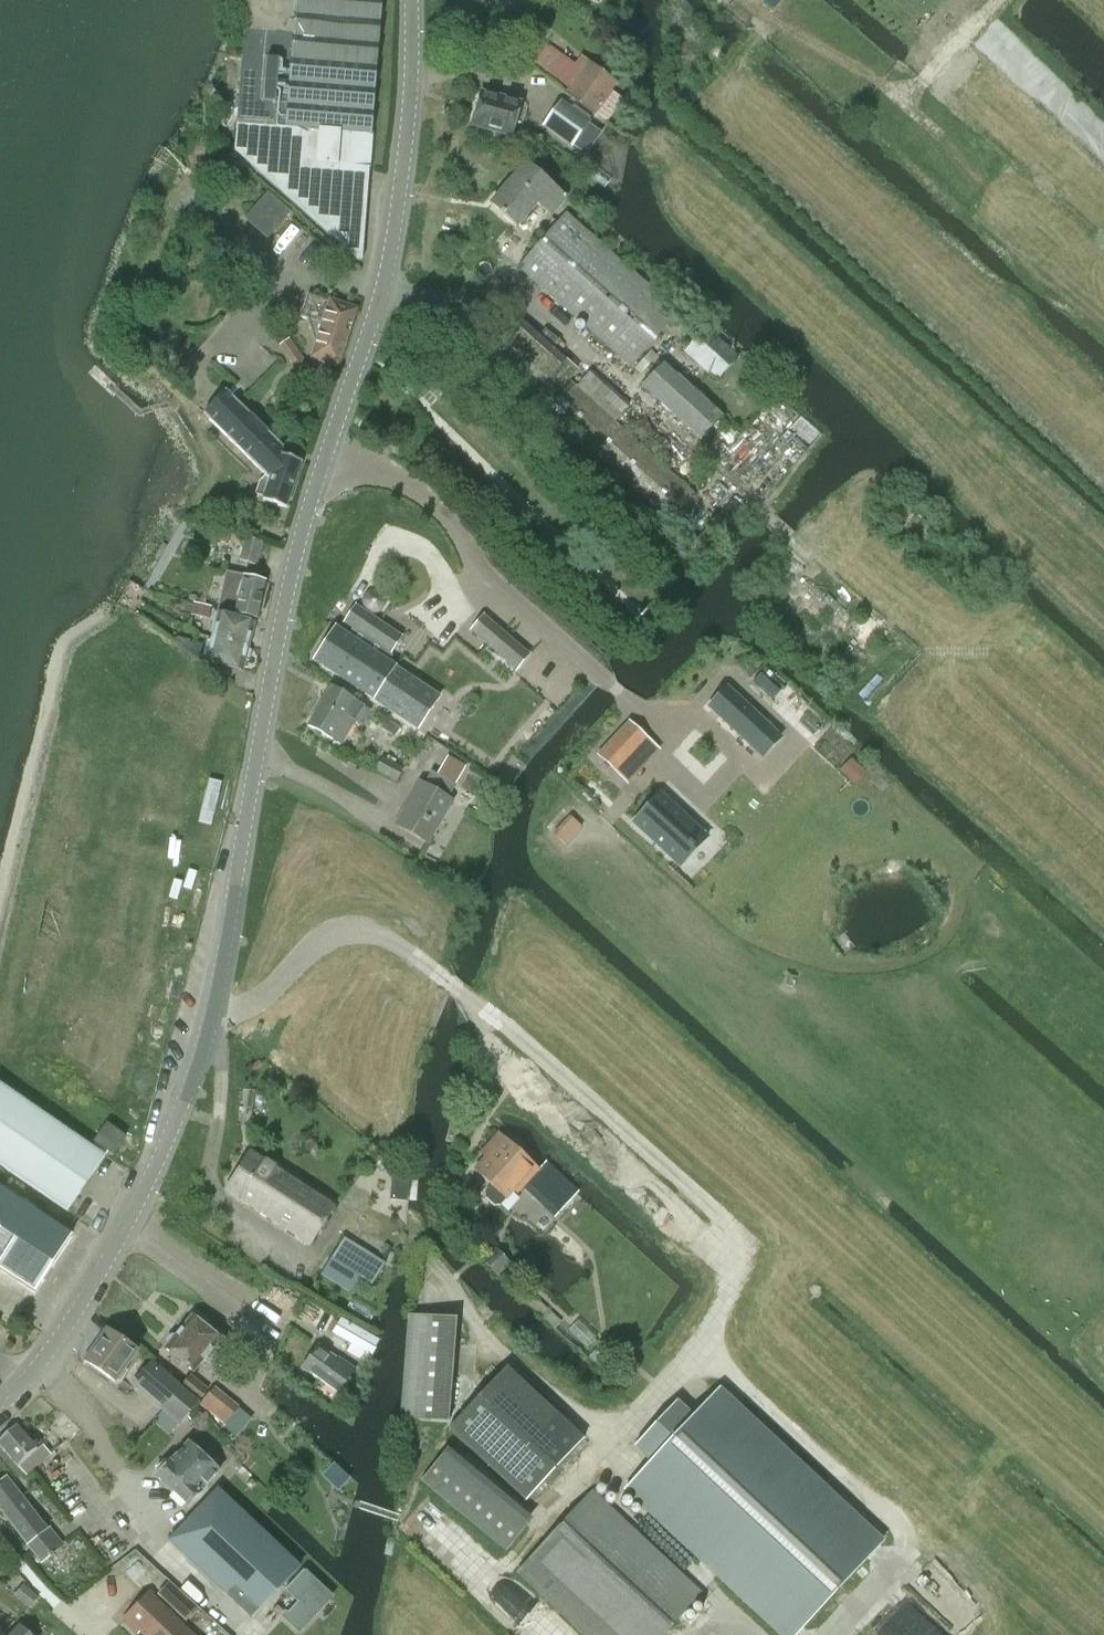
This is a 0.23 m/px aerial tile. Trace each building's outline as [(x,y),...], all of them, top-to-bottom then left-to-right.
[(361,261),(381,0),(246,0),(235,151),(357,260),(361,261)] [(773,9),(775,11),(784,0),(762,0),(773,9)] [(594,114),(617,82),(589,61),(566,94),(594,114)] [(520,104),(480,93),(471,125),(510,137),(520,104)] [(589,122),(560,101),(542,126),(571,147),(589,122)] [(550,216),(566,198),(526,164),(490,205),(516,227),(536,204),(550,216)] [(630,366),(678,312),(566,214),(519,268),(630,366)] [(311,358),(329,364),(339,368),(358,309),(329,299),(329,300),(306,294),(300,317),(322,323),(311,358)] [(516,317),(486,352),(534,395),(546,382),(565,359),(516,317)] [(705,327),(683,351),(697,364),(720,340),(705,327)] [(308,364),(289,337),(279,345),(297,371),(308,364)] [(664,364),(642,387),(671,413),(692,390),(664,364)] [(571,383),(546,410),(668,522),(693,495),(613,422),(577,389),(571,383)] [(263,500),(286,507),(301,462),(280,454),(282,447),(225,391),(204,414),(209,420),(265,474),(261,486),(267,488),(263,500)] [(710,407),(689,430),(699,440),(720,417),(710,407)] [(631,429),(631,430),(631,431),(631,432),(631,433),(632,434),(632,435),(633,436),(634,436),(634,437),(635,438),(636,438),(637,439),(638,439),(639,439),(640,439),(641,439),(642,439),(643,439),(644,439),(645,438),(646,438),(647,437),(647,436),(648,436),(648,435),(649,434),(650,433),(650,432),(650,431),(650,430),(650,429),(650,428),(650,427),(650,426),(649,425),(648,424),(648,423),(647,423),(647,422),(646,422),(645,421),(644,420),(643,420),(642,420),(641,420),(640,420),(639,420),(638,420),(637,420),(636,421),(635,422),(634,422),(634,423),(633,423),(632,424),(632,425),(631,426),(631,427),(631,428),(631,429)] [(649,446),(649,447),(649,448),(650,449),(650,450),(650,451),(651,452),(652,453),(652,454),(653,454),(654,455),(655,456),(656,456),(657,456),(658,457),(659,457),(660,457),(661,456),(662,456),(663,456),(664,455),(665,455),(665,454),(666,454),(667,453),(668,452),(668,451),(668,450),(668,449),(669,449),(669,448),(669,447),(669,446),(669,445),(668,444),(668,443),(668,442),(667,441),(666,440),(665,439),(664,439),(663,438),(662,438),(661,437),(660,437),(659,437),(658,437),(657,437),(657,438),(656,438),(655,438),(654,439),(653,440),(652,440),(652,441),(651,441),(651,442),(650,443),(650,444),(650,445),(649,446)] [(262,542),(246,538),(240,561),(256,566),(262,542)] [(217,610),(235,614),(256,619),(265,582),(245,578),(245,576),(226,571),(217,610)] [(314,660),(417,729),(439,697),(386,662),(390,653),(400,637),(373,618),(355,606),(344,622),(361,633),(354,640),(335,627),(314,660)] [(638,622),(651,634),(660,625),(647,613),(638,622)] [(218,615),(212,638),(248,647),(254,624),(218,615)] [(484,618),(471,632),(514,668),(527,656),(515,645),(484,618)] [(212,638),(207,660),(209,662),(243,670),(248,647),(212,638)] [(329,687),(307,725),(340,744),(353,723),(361,727),(370,710),(329,687)] [(726,687),(708,707),(750,745),(768,725),(726,687)] [(472,766),(493,733),(450,704),(428,737),(472,766)] [(629,722),(598,756),(617,773),(647,739),(629,722)] [(375,770),(396,781),(403,768),(390,761),(392,758),(387,755),(385,759),(382,757),(375,770)] [(419,782),(395,824),(427,843),(451,801),(447,798),(455,784),(465,766),(447,756),(437,774),(430,771),(423,784),(419,782)] [(702,834),(659,794),(633,822),(676,862),(687,850),(689,852),(693,847),(691,846),(702,834)] [(67,1211),(105,1156),(0,1085),(0,1165),(67,1211)] [(107,1124),(94,1142),(113,1155),(125,1137),(107,1124)] [(478,1170),(492,1183),(484,1191),(485,1198),(494,1206),(500,1206),(515,1189),(518,1192),(521,1187),(543,1208),(544,1207),(554,1217),(578,1192),(545,1161),(532,1175),(521,1165),(524,1162),(497,1137),(487,1149),(493,1154),(478,1170)] [(250,1153),(226,1191),(311,1245),(334,1208),(250,1153)] [(35,1293),(72,1236),(0,1189),(0,1270),(35,1293)] [(329,1259),(371,1285),(385,1262),(344,1237),(329,1259)] [(497,1248),(482,1260),(496,1277),(511,1264),(497,1248)] [(408,1315),(400,1420),(447,1423),(455,1318),(408,1315)] [(166,1340),(167,1345),(164,1348),(193,1372),(219,1339),(191,1316),(175,1335),(170,1335),(166,1340)] [(355,1347),(362,1336),(345,1326),(338,1337),(355,1347)] [(106,1330),(84,1360),(114,1382),(136,1351),(106,1330)] [(337,1394),(352,1374),(355,1369),(338,1357),(334,1362),(329,1358),(331,1355),(318,1346),(302,1369),(309,1374),(337,1394)] [(134,1382),(162,1407),(163,1408),(181,1388),(151,1362),(134,1382)] [(506,1367),(449,1429),(526,1501),(583,1440),(506,1367)] [(180,1387),(181,1388),(197,1401),(207,1389),(190,1375),(180,1387)] [(224,1425),(239,1407),(214,1387),(199,1405),(224,1425)] [(181,1388),(163,1408),(179,1423),(196,1404),(181,1390),(182,1389),(181,1388)] [(627,1487),(785,1634),(795,1634),(880,1544),(717,1391),(693,1417),(677,1402),(635,1447),(651,1462),(627,1487)] [(18,1466),(29,1456),(42,1445),(43,1445),(37,1438),(31,1443),(16,1425),(0,1439),(0,1445),(18,1466)] [(187,1443),(156,1477),(187,1505),(191,1501),(198,1508),(218,1487),(221,1484),(214,1477),(218,1472),(187,1443)] [(29,1456),(18,1466),(25,1475),(50,1454),(42,1445),(29,1456)] [(507,1550),(526,1526),(440,1456),(421,1481),(507,1550)] [(574,1456),(556,1476),(565,1484),(583,1465),(574,1456)] [(49,1556),(50,1558),(54,1554),(53,1552),(60,1547),(6,1477),(0,1482),(0,1509),(41,1562),(49,1556)] [(198,1508),(168,1540),(251,1619),(301,1566),(218,1487),(198,1508)] [(701,1593),(593,1492),(517,1573),(584,1634),(662,1634),(701,1593)] [(286,1611),(281,1616),(299,1633),(333,1596),(305,1569),(285,1590),(298,1602),(288,1613),(286,1611)] [(13,1596),(27,1609),(38,1596),(24,1584),(13,1596)] [(125,1619),(141,1634),(193,1634),(149,1593),(125,1619)] [(9,1634),(29,1634),(18,1625),(9,1634)]
